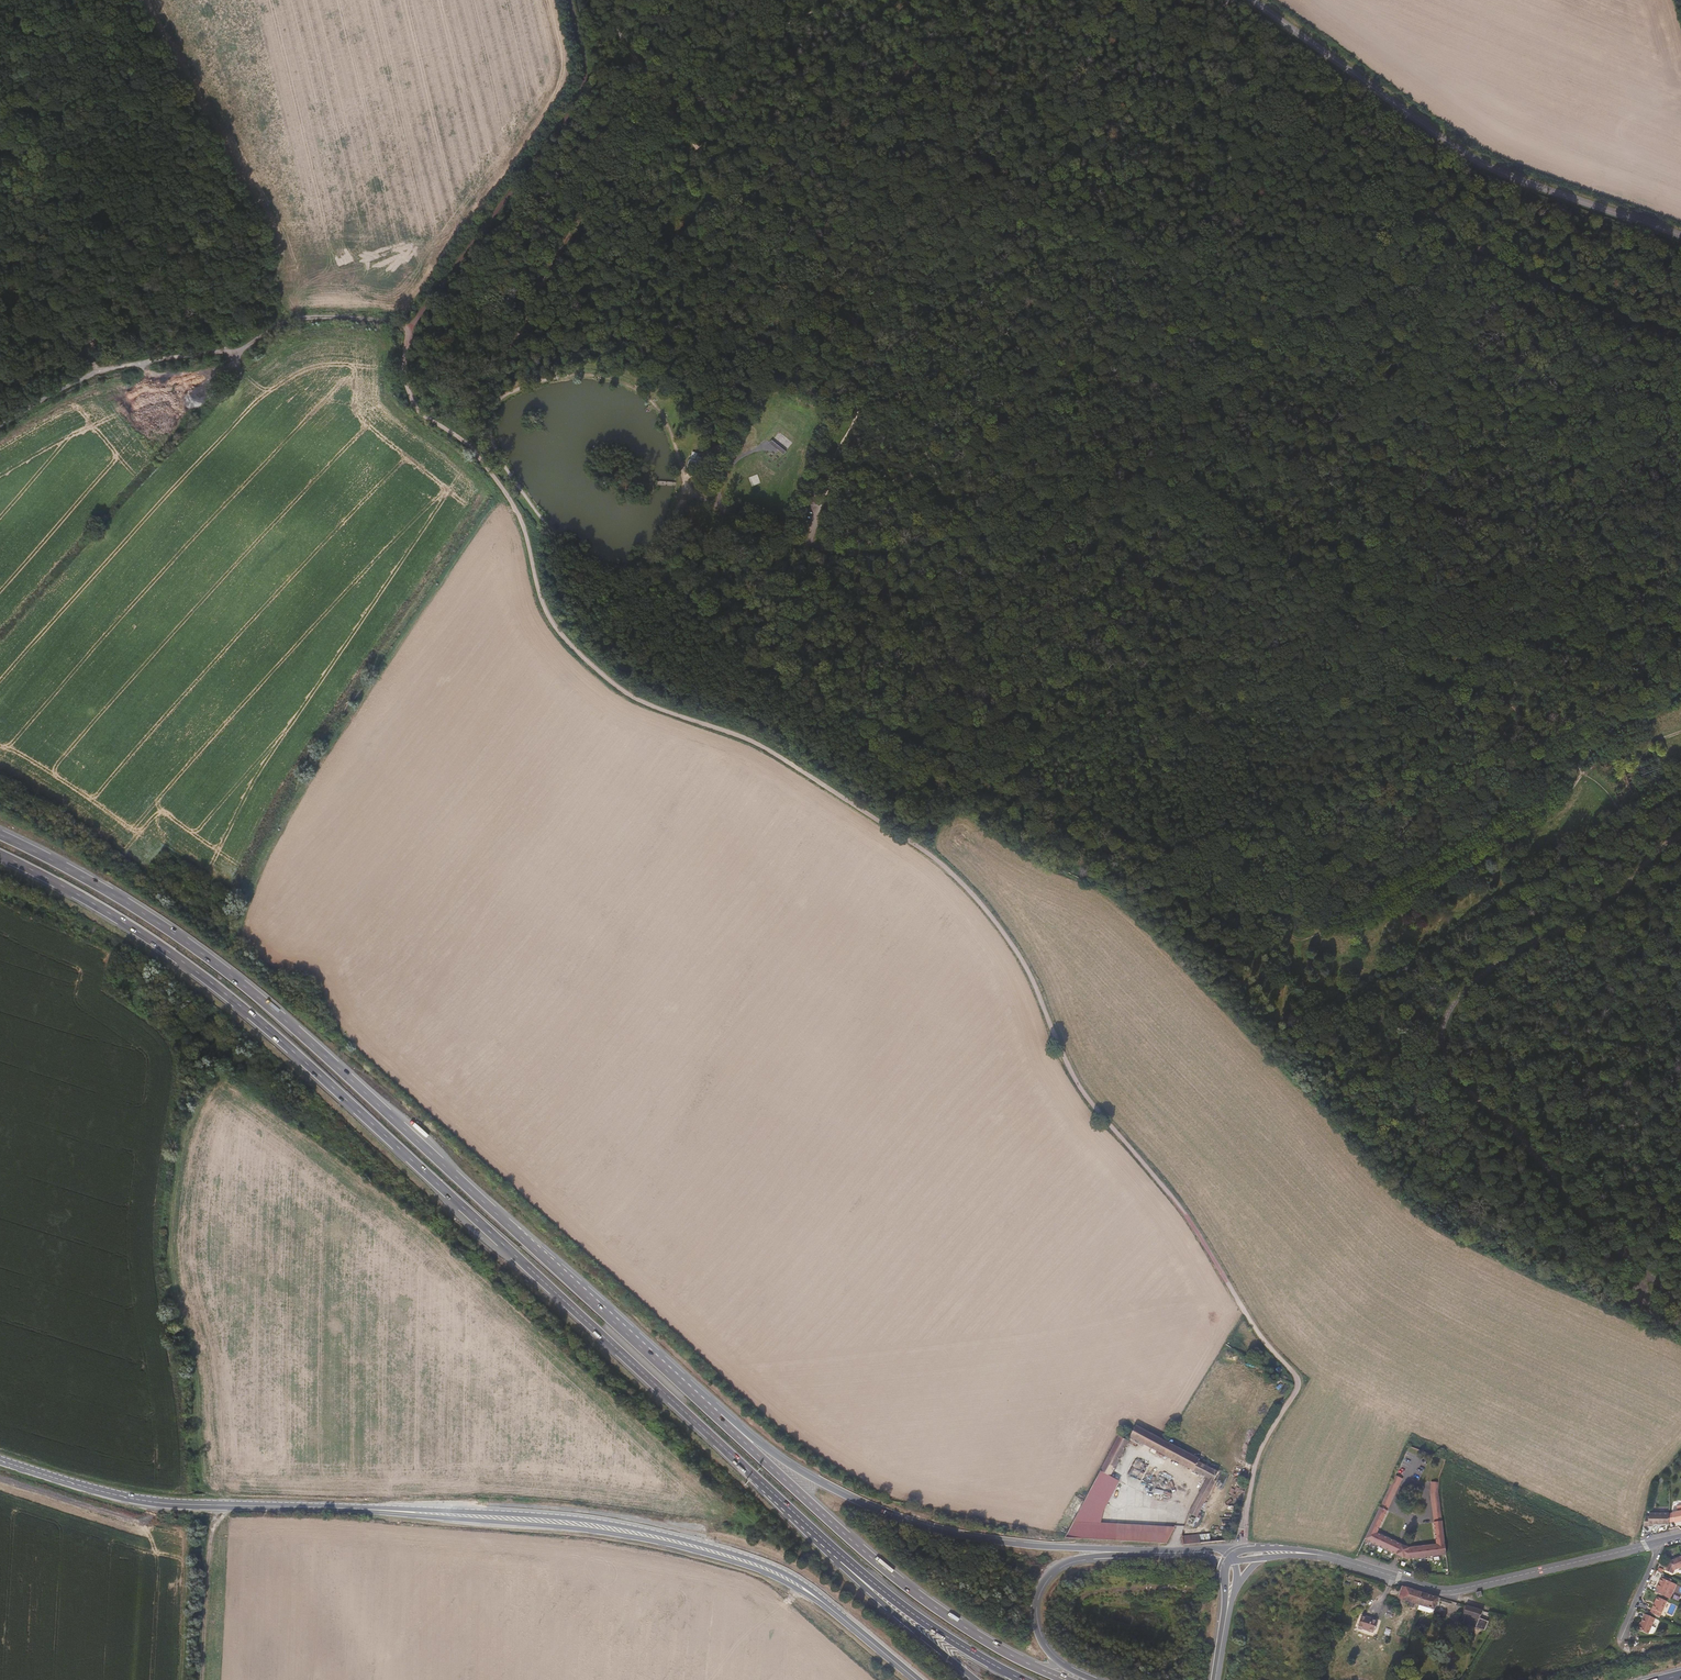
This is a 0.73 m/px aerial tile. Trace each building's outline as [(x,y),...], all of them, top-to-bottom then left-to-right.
[(787,450),(772,439),(769,443),(784,454),(787,450)] [(705,460),(697,456),(698,454),(693,452),(687,467),(699,472),(705,460)] [(1217,1470),(1164,1443),(1149,1435),(1148,1433),(1135,1426),(1130,1435),(1203,1475),(1190,1501),(1199,1506),(1217,1475),(1214,1473),(1217,1470)] [(1167,1438),(1153,1429),(1151,1430),(1148,1433),(1149,1435),(1164,1443),(1167,1438)] [(1111,1474),(1124,1447),(1129,1439),(1128,1438),(1121,1434),(1119,1436),(1113,1446),(1099,1472),(1107,1476),(1106,1480),(1111,1482),(1113,1476),(1113,1474),(1111,1474)] [(734,1459),(732,1462),(746,1473),(748,1470),(734,1459)] [(1141,1479),(1142,1477),(1139,1474),(1136,1472),(1133,1472),(1129,1470),(1125,1476),(1132,1479),(1132,1481),(1134,1482),(1136,1483),(1139,1482),(1140,1481),(1141,1479)] [(1404,1546),(1380,1533),(1394,1507),(1406,1483),(1400,1480),(1399,1479),(1367,1539),(1372,1541),(1391,1552),(1399,1556),(1404,1546)] [(1451,1556),(1443,1495),(1442,1487),(1434,1486),(1434,1496),(1436,1511),(1440,1546),(1411,1550),(1407,1548),(1402,1558),(1409,1561),(1451,1556)] [(1155,1488),(1154,1492),(1171,1496),(1172,1493),(1155,1488)] [(1674,1526),(1673,1518),(1654,1521),(1654,1525),(1649,1525),(1648,1533),(1659,1532),(1659,1530),(1674,1528),(1674,1526)] [(1165,1540),(1174,1523),(1116,1520),(1115,1538),(1165,1540)] [(1201,1539),(1201,1530),(1181,1532),(1180,1540),(1193,1540),(1201,1539)] [(1402,1558),(1407,1548),(1404,1546),(1399,1556),(1402,1558)] [(1667,1560),(1663,1570),(1670,1573),(1671,1570),(1680,1566),(1680,1555),(1667,1560)] [(1668,1598),(1675,1583),(1660,1577),(1654,1593),(1668,1598)] [(1420,1605),(1424,1593),(1407,1588),(1403,1600),(1420,1605)] [(1437,1611),(1441,1599),(1425,1593),(1421,1606),(1437,1611)] [(1659,1617),(1666,1602),(1656,1598),(1650,1614),(1659,1617)] [(1479,1622),(1483,1613),(1466,1607),(1463,1616),(1479,1622)] [(1378,1627),(1381,1615),(1366,1610),(1362,1624),(1367,1626),(1368,1624),(1378,1627)] [(1638,1632),(1644,1634),(1648,1636),(1655,1620),(1644,1616),(1638,1632)]
